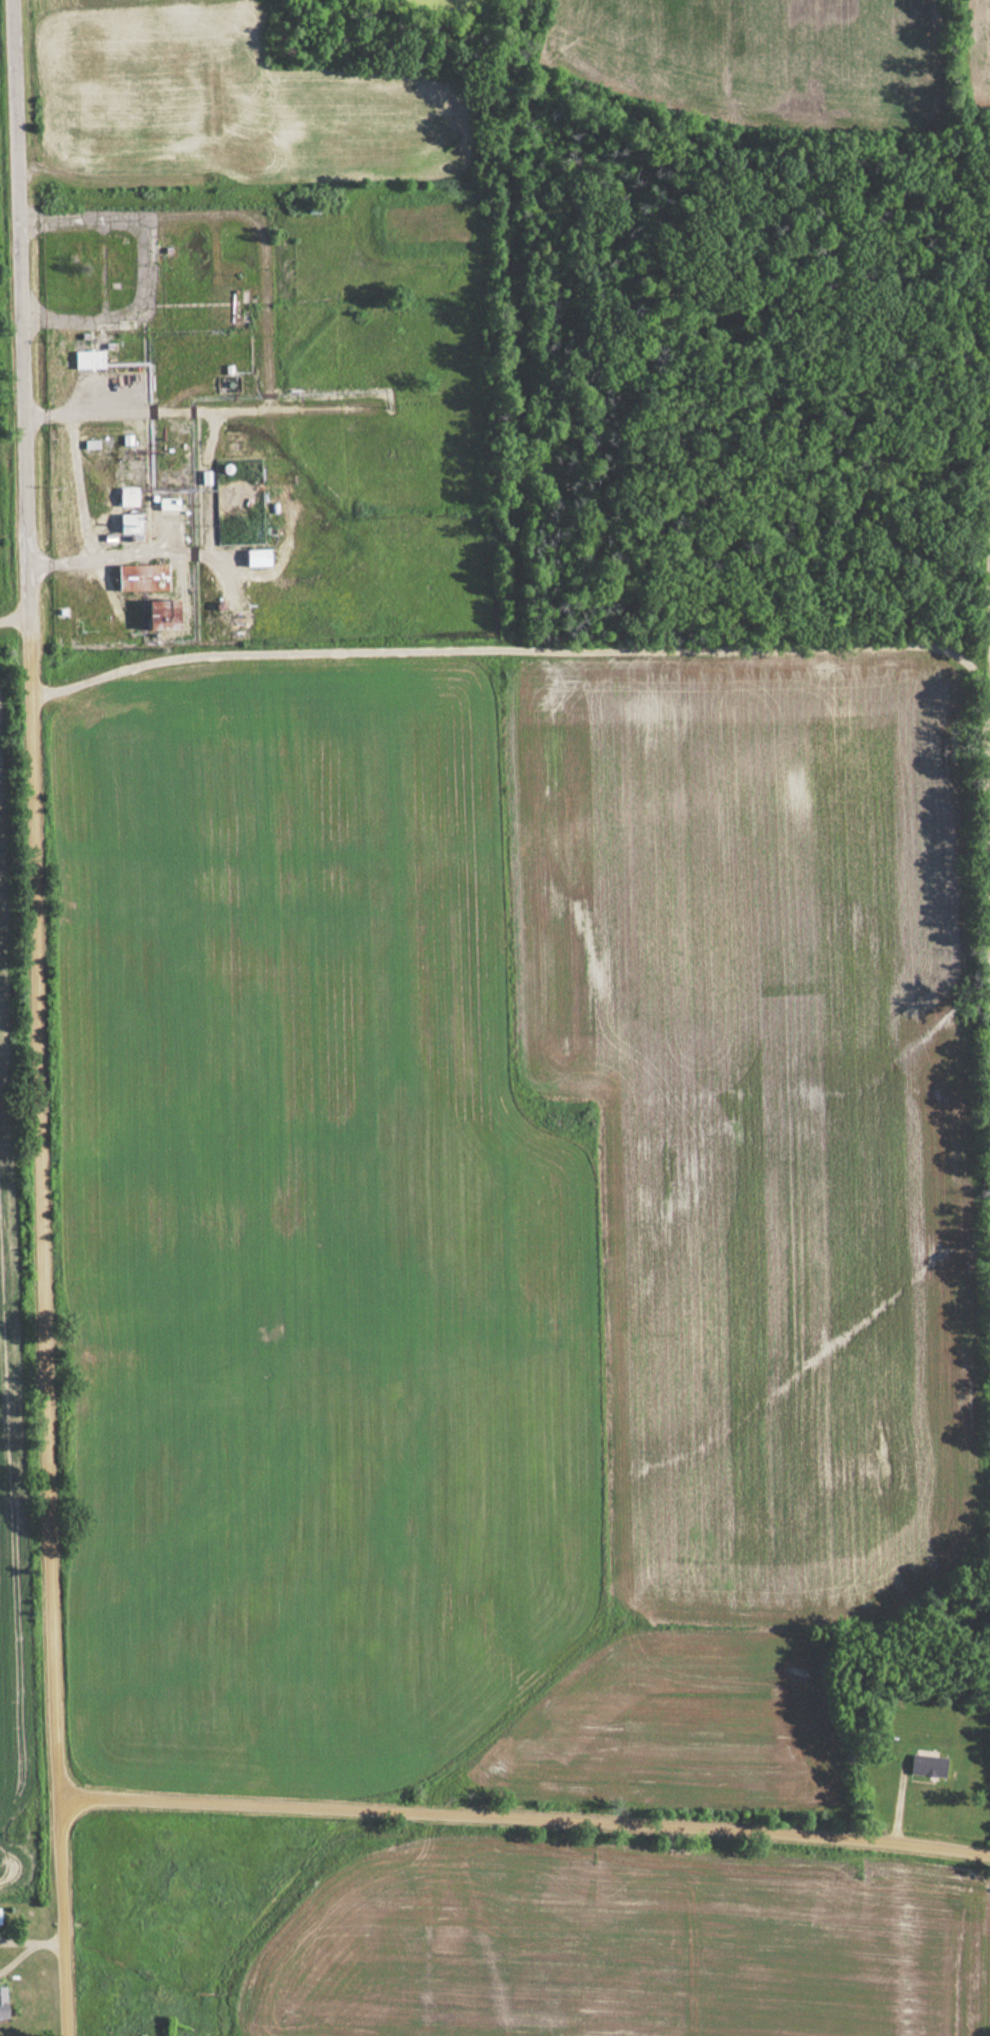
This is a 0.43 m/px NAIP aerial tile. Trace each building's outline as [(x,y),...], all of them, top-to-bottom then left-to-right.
[(102,369),(102,350),(73,350),(73,369),(102,369)] [(137,487),(117,487),(117,533),(137,533),(137,487)] [(175,498),(157,499),(158,510),(176,509),(175,498)] [(243,550),(243,567),(267,566),(267,549),(243,550)] [(114,590),(164,590),(164,564),(114,564),(114,590)] [(142,601),(142,629),(172,629),(172,601),(142,601)] [(943,1777),(944,1756),(909,1753),(907,1775),(943,1777)]
